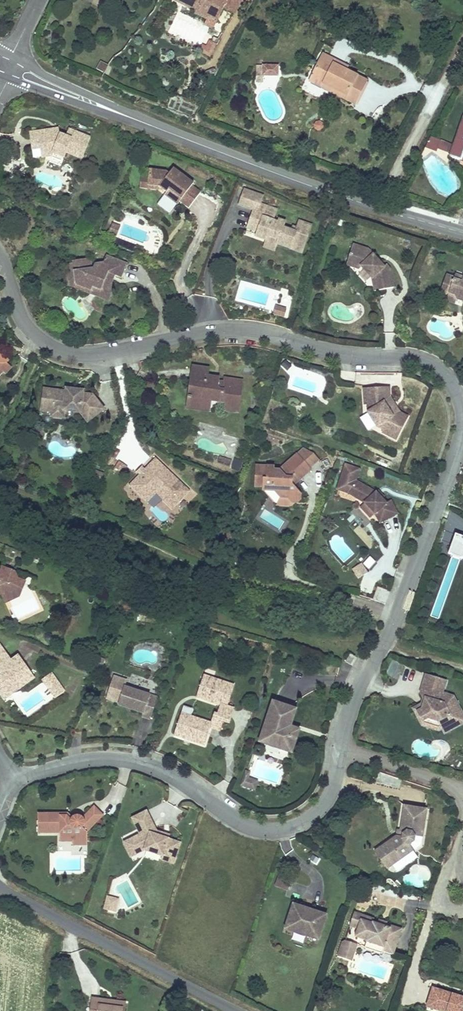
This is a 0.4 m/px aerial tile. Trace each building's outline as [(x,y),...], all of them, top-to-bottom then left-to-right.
[(178,0),(173,0),(197,12),(198,9),(178,0)] [(198,9),(197,12),(208,17),(217,22),(223,9),(234,14),(241,0),(178,0),(198,9)] [(208,17),(197,12),(196,14),(207,19),(204,24),(214,28),(217,22),(208,17)] [(216,44),(211,41),(208,49),(201,46),(199,51),(210,56),(216,44)] [(321,58),(345,71),(348,66),(324,53),(321,58)] [(366,81),(345,71),(321,58),(312,77),(335,89),(333,92),(355,104),(366,81)] [(257,66),(257,77),(263,77),(263,74),(278,74),(278,66),(257,66)] [(310,81),(333,92),(335,89),(312,77),(310,81)] [(453,145),(454,146),(451,153),(449,157),(461,161),(462,156),(462,118),(453,145)] [(54,130),(31,133),(32,149),(41,148),(41,155),(53,153),(63,157),(65,158),(67,152),(83,159),(90,138),(69,129),(66,137),(60,135),(55,135),(54,130)] [(453,145),(430,137),(425,148),(436,152),(438,148),(451,153),(454,146),(453,145)] [(53,153),(41,155),(42,158),(53,156),(52,159),(62,162),(63,157),(53,153)] [(166,171),(149,169),(148,177),(148,178),(147,186),(159,187),(167,193),(169,190),(181,199),(179,201),(180,202),(189,208),(201,192),(192,186),(194,183),(173,168),(169,174),(166,171)] [(148,178),(148,177),(141,177),(140,188),(158,190),(159,187),(147,186),(148,178)] [(167,193),(165,195),(177,205),(180,202),(179,201),(181,199),(169,190),(167,193)] [(263,197),(244,190),(239,205),(253,210),(257,211),(254,219),(250,218),(247,228),(257,232),(267,236),(265,241),(277,245),(290,250),(291,245),(303,249),(311,226),(299,222),(296,229),(294,228),(291,229),(291,231),(282,228),(284,224),(283,222),(280,221),(278,222),(277,223),(273,221),(277,211),(268,207),(267,210),(265,209),(266,206),(260,204),(263,197)] [(120,227),(113,224),(109,233),(116,236),(120,227)] [(267,236),(257,232),(255,237),(265,241),(267,236)] [(277,245),(265,241),(264,243),(262,248),(274,252),(277,245)] [(368,249),(353,244),(347,262),(361,266),(372,278),(375,291),(394,287),(390,269),(386,265),(384,266),(368,249)] [(303,249),(291,245),(290,250),(301,254),(303,249)] [(73,261),(74,263),(67,264),(69,279),(76,278),(77,284),(92,290),(93,287),(111,294),(114,286),(112,281),(105,278),(107,272),(114,275),(120,277),(126,263),(106,255),(101,267),(100,267),(100,266),(99,266),(99,265),(98,265),(98,264),(97,264),(96,264),(95,264),(94,265),(93,266),(93,267),(92,267),(90,258),(73,261)] [(114,275),(107,272),(105,278),(112,281),(114,275)] [(446,275),(440,293),(445,295),(449,293),(455,295),(457,299),(462,301),(462,278),(455,275),(454,278),(446,275)] [(69,279),(70,286),(109,301),(111,294),(93,287),(92,290),(77,284),(76,278),(69,279)] [(445,295),(443,300),(455,304),(457,299),(455,295),(449,293),(445,295)] [(285,309),(276,306),(273,314),(283,317),(285,309)] [(3,371),(5,373),(11,367),(7,363),(9,361),(0,352),(0,374),(3,371)] [(208,369),(193,366),(190,382),(194,382),(193,387),(189,387),(188,396),(200,398),(199,405),(209,407),(210,401),(225,403),(228,404),(228,407),(237,409),(242,381),(224,379),(224,383),(218,382),(206,380),(207,376),(208,369)] [(389,388),(364,389),(365,404),(368,404),(368,412),(377,426),(384,430),(382,433),(396,440),(407,417),(399,413),(395,406),(394,408),(391,404),(394,403),(390,397),(389,388)] [(66,392),(44,389),(42,402),(53,403),(52,409),(64,411),(80,413),(88,422),(104,410),(92,395),(83,394),(74,393),(72,390),(66,389),(66,392)] [(200,398),(188,396),(186,408),(208,412),(209,407),(199,405),(200,398)] [(53,403),(42,402),(41,410),(52,411),(51,416),(63,418),(64,411),(52,409),(53,403)] [(228,404),(225,403),(224,412),(236,414),(237,409),(228,407),(228,404)] [(303,448),(297,454),(309,468),(310,469),(318,459),(313,453),(303,448)] [(273,467),(256,466),(255,486),(263,487),(263,490),(275,491),(281,497),(288,498),(292,502),(297,502),(300,498),(300,494),(292,485),(291,483),(292,478),(300,479),(310,469),(309,468),(297,454),(279,470),(273,470),(273,467)] [(219,457),(218,468),(240,469),(241,459),(219,457)] [(190,491),(155,458),(144,469),(139,475),(129,485),(142,498),(152,489),(156,489),(174,507),(190,491)] [(358,469),(344,465),(337,490),(348,494),(365,503),(374,513),(375,514),(380,523),(397,513),(390,500),(385,502),(376,491),(355,480),(358,469)] [(136,472),(139,475),(144,469),(142,467),(136,472)] [(263,487),(255,486),(276,505),(294,505),(297,502),(292,502),(288,498),(281,497),(275,491),(263,490),(263,487)] [(152,489),(142,498),(147,502),(156,493),(172,509),(174,507),(156,489),(152,489)] [(374,513),(365,503),(360,508),(369,517),(374,513)] [(456,536),(450,553),(462,557),(462,538),(456,536)] [(370,569),(376,560),(368,555),(362,563),(370,569)] [(363,567),(354,572),(359,579),(367,573),(363,567)] [(7,603),(12,589),(5,586),(2,580),(0,579),(0,606),(7,603)] [(351,654),(346,662),(351,665),(356,657),(351,654)] [(5,689),(17,682),(6,662),(0,667),(0,693),(5,689)] [(55,672),(43,678),(52,698),(64,692),(55,672)] [(213,678),(204,676),(197,697),(208,701),(209,699),(212,700),(212,702),(220,705),(217,714),(214,713),(211,723),(190,716),(193,709),(183,706),(181,713),(174,734),(185,739),(186,737),(190,738),(189,739),(204,745),(210,728),(220,731),(223,721),(229,723),(234,709),(227,707),(234,686),(213,678)] [(426,676),(421,693),(423,698),(428,700),(425,707),(421,706),(420,705),(413,709),(420,722),(428,718),(438,721),(442,729),(445,733),(462,723),(462,715),(457,704),(453,702),(454,698),(454,697),(439,692),(442,681),(426,676)] [(39,680),(30,686),(34,692),(43,686),(39,680)] [(126,684),(118,681),(113,696),(120,698),(124,686),(125,687),(126,684)] [(43,686),(34,692),(43,705),(52,698),(43,686)] [(158,698),(125,687),(124,686),(120,698),(118,704),(129,708),(130,706),(132,707),(132,709),(143,713),(142,716),(150,719),(158,698)] [(299,707),(271,698),(257,740),(293,753),(301,728),(293,725),(299,707)] [(420,722),(422,725),(439,730),(442,729),(438,721),(428,718),(420,722)] [(61,813),(38,813),(38,833),(60,833),(60,842),(73,842),(73,838),(88,838),(88,832),(104,815),(94,806),(83,818),(81,816),(79,816),(77,815),(76,816),(74,817),(72,817),(71,819),(67,816),(61,815),(61,813)] [(426,809),(404,806),(400,831),(403,831),(402,837),(396,836),(380,848),(392,865),(414,850),(409,844),(414,841),(415,836),(422,837),(426,809)] [(146,811),(132,819),(140,835),(123,843),(131,857),(144,851),(162,856),(163,853),(175,858),(180,843),(168,839),(157,835),(159,832),(156,831),(146,811)] [(392,865),(380,848),(375,851),(387,869),(392,865)] [(162,856),(161,860),(173,864),(175,858),(163,853),(162,856)] [(275,885),(289,890),(291,881),(278,877),(275,885)] [(112,898),(108,897),(105,909),(114,911),(116,906),(111,905),(112,898)] [(323,916),(294,906),(287,927),(316,937),(323,916)] [(364,916),(355,913),(350,926),(358,928),(361,920),(363,921),(364,916)] [(327,917),(323,916),(316,937),(287,927),(286,930),(319,941),(327,917)] [(361,920),(358,928),(355,937),(366,941),(366,942),(383,948),(382,951),(394,955),(396,946),(394,945),(397,937),(399,938),(402,929),(386,924),(385,926),(378,924),(373,922),(374,919),(364,916),(363,921),(361,920)] [(345,942),(342,943),(338,956),(350,960),(353,948),(350,947),(351,944),(345,942)] [(383,948),(366,942),(364,948),(381,954),(382,951),(383,948)] [(433,988),(427,1006),(441,1010),(462,1010),(462,1001),(462,1000),(462,998),(433,988)] [(115,1002),(114,1004),(99,1002),(99,1000),(100,998),(91,997),(90,1010),(125,1010),(126,1003),(115,1002)]
